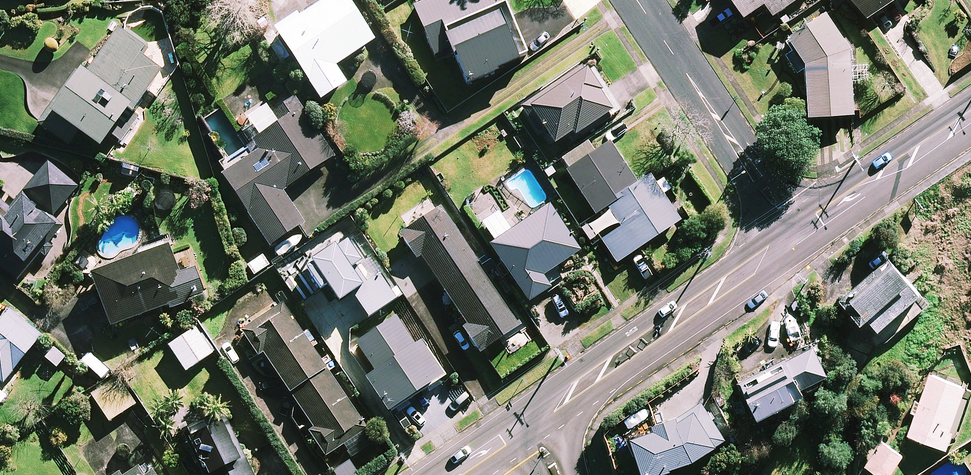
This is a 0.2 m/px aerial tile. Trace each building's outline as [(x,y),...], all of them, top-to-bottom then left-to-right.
[(344,0),(333,0),(277,37),(321,103),(346,86),(335,69),(373,44),(344,0)] [(491,0),(432,0),(414,8),(435,57),(451,50),(467,89),(529,63),(506,7),(496,11),(491,0)] [(747,18),(767,4),(775,16),(799,0),(734,0),(747,18)] [(836,9),(849,0),(830,0),(836,9)] [(869,20),(898,0),(855,0),(869,20)] [(853,82),(869,81),(868,64),(851,65),(850,44),(829,14),(791,40),(808,65),(807,66),(811,119),(855,116),(853,82)] [(147,47),(121,28),(88,74),(83,70),(42,128),(69,148),(78,134),(100,150),(131,108),(134,110),(161,72),(140,57),(147,47)] [(614,112),(582,66),(521,109),(539,134),(542,131),(554,148),(572,135),(575,140),(614,112)] [(334,158),(294,100),(245,133),(259,153),(223,177),(270,248),(303,226),(281,193),(334,158)] [(680,223),(663,197),(672,191),(663,178),(654,184),(649,177),(637,185),(609,144),(594,154),(587,143),(559,162),(598,221),(582,231),(590,243),(599,237),(617,265),(680,223)] [(47,164),(9,210),(0,202),(0,268),(15,280),(60,226),(52,219),(77,188),(47,164)] [(434,213),(428,203),(394,225),(417,260),(422,257),(468,327),(463,330),(480,354),(520,328),(441,208),(434,213)] [(580,254),(555,216),(496,255),(529,306),(551,291),(542,278),(580,254)] [(367,263),(351,239),(305,270),(320,292),(327,287),(339,306),(362,291),(367,298),(359,304),(369,319),(399,299),(372,259),(367,263)] [(112,330),(168,309),(170,313),(190,305),(189,301),(205,295),(195,271),(179,277),(168,248),(92,277),(112,330)] [(270,265),(258,252),(244,265),(256,278),(270,265)] [(921,300),(891,262),(842,302),(864,330),(871,324),(880,334),(921,300)] [(290,394),(327,371),(283,304),(241,331),(259,359),(265,355),(290,394)] [(0,389),(42,336),(11,311),(0,325),(0,389)] [(416,348),(397,319),(356,346),(376,374),(367,380),(389,414),(444,377),(422,344),(416,348)] [(214,354),(196,329),(169,348),(186,373),(214,354)] [(829,378),(814,349),(742,385),(761,422),(806,399),(802,392),(829,378)] [(327,371),(290,394),(314,431),(310,434),(326,458),(366,432),(327,371)] [(929,376),(907,438),(951,454),(970,397),(970,391),(929,376)] [(136,405),(120,379),(93,397),(109,422),(136,405)] [(707,409),(680,422),(677,416),(655,427),(657,432),(634,443),(647,474),(666,474),(688,467),(728,441),(707,409)] [(187,443),(203,474),(250,474),(225,424),(187,443)] [(881,444),(864,468),(875,474),(890,474),(902,458),(881,444)] [(147,466),(133,474),(153,474),(147,466)]
